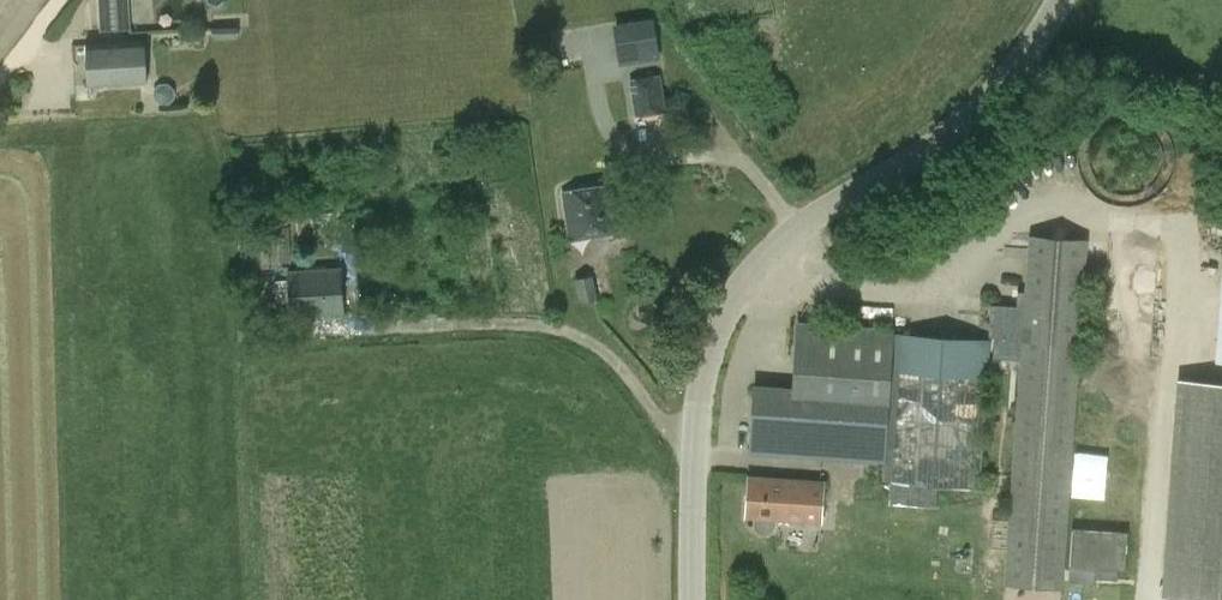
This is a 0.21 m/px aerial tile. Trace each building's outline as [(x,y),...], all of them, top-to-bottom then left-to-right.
[(129,0),(98,0),(100,32),(131,30),(129,0)] [(659,58),(653,19),(614,25),(619,63),(659,58)] [(144,40),(134,41),(100,42),(85,43),(88,87),(147,83),(144,40)] [(661,75),(655,75),(634,78),(628,80),(634,117),(666,112),(661,75)] [(569,239),(618,232),(611,186),(562,193),(569,239)] [(335,229),(334,212),(283,214),(283,217),(271,217),(272,228),(267,228),(267,238),(241,239),(242,270),(270,269),(270,264),(290,263),(288,226),(285,226),(285,224),(288,224),(287,223),(296,222),(297,236),(316,235),(316,230),(335,229)] [(1063,590),(1088,240),(1028,236),(1003,585),(1063,590)] [(288,271),(290,317),(345,314),(343,268),(288,271)] [(593,279),(593,277),(574,280),(578,303),(598,300),(612,297),(608,276),(593,279)] [(750,453),(883,463),(882,481),(981,489),(992,341),(894,334),(894,330),(798,323),(793,389),(755,386),(750,453)] [(1214,599),(1221,599),(1221,382),(1178,379),(1162,596),(1214,599)] [(776,526),(776,520),(820,523),(823,482),(749,477),(746,519),(755,519),(755,527),(760,532),(764,533),(770,533),(774,529),(776,526)]
